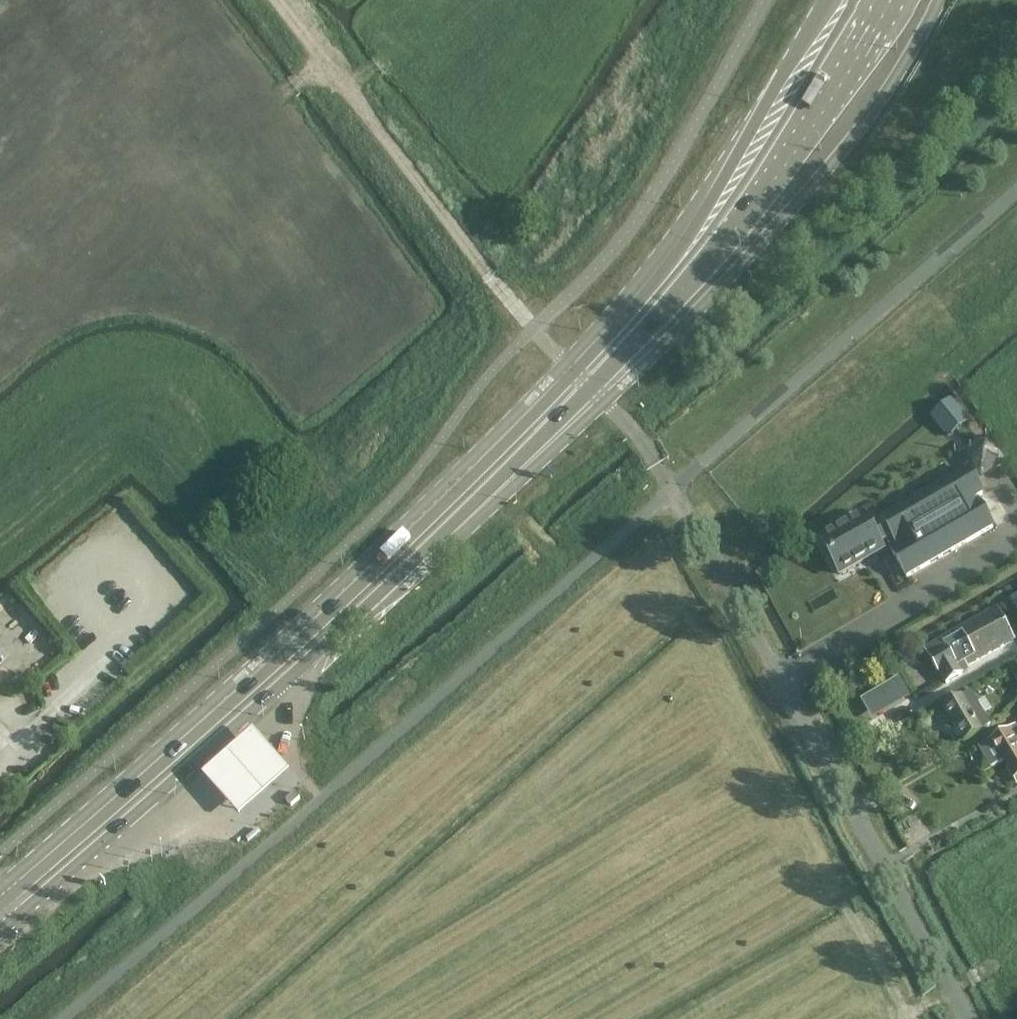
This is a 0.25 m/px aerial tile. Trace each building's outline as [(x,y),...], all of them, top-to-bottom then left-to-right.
[(951,399),(930,416),(948,438),(969,420),(951,399)] [(988,443),(970,453),(983,475),(1000,465),(988,443)] [(899,548),(892,552),(907,578),(993,528),(976,499),(983,495),(968,469),(882,518),(884,521),(893,537),(899,548)] [(893,537),(884,521),(870,529),(863,517),(821,541),(840,574),(882,550),(879,545),(893,537)] [(1008,600),(1016,616),(1016,595),(1008,600)] [(997,607),(925,648),(946,686),(963,675),(962,673),(968,670),(968,668),(1015,640),(997,607)] [(899,678),(891,683),(899,697),(907,692),(899,678)] [(980,707),(971,693),(945,709),(964,742),(991,726),(984,714),(991,710),(987,702),(980,707)] [(1004,765),(1016,757),(1016,726),(1016,725),(981,746),(995,770),(1004,765)] [(254,728),(202,773),(239,815),(291,770),(254,728)] [(1004,765),(1016,786),(1016,757),(1004,765)] [(295,792),(286,800),(291,806),(300,798),(295,792)]
